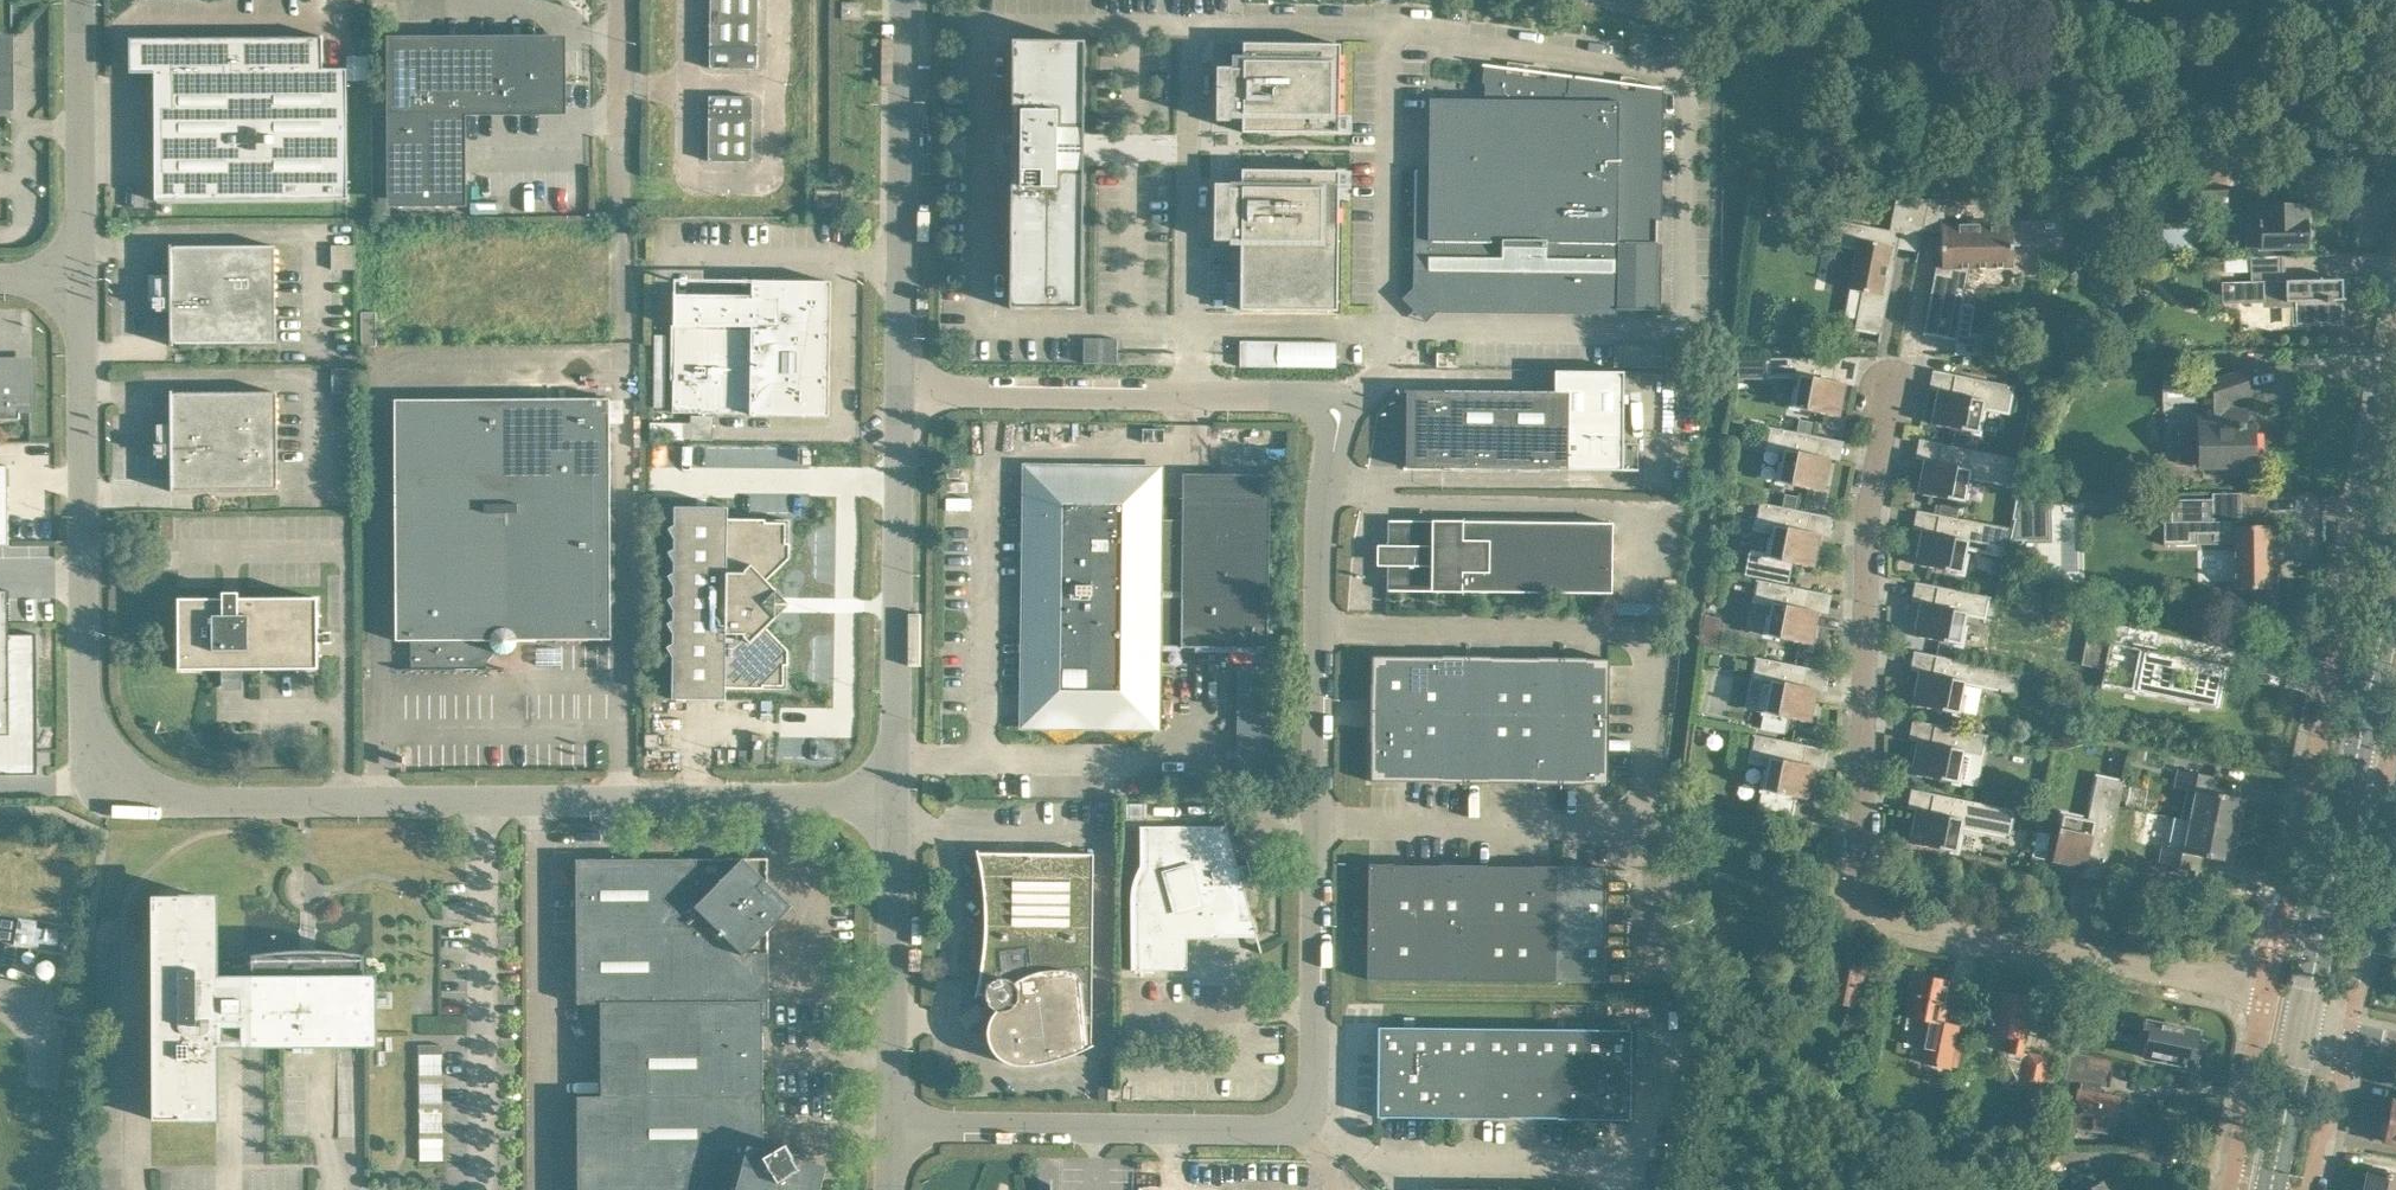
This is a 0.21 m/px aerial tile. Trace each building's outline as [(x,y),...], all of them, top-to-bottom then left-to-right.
[(757,68),(758,0),(711,0),(710,68),(757,68)] [(863,15),(863,8),(863,3),(842,2),(842,19),(859,19),(863,19),(863,15)] [(155,200),(239,199),(346,199),(347,199),(347,68),(323,68),(322,35),(321,35),(321,37),(239,37),(142,38),(131,38),(131,49),(131,72),(155,72),(155,200)] [(12,38),(10,38),(10,43),(0,43),(0,107),(12,108),(12,38)] [(1082,308),(1084,132),(1084,41),(1013,41),(1010,308),(1082,308)] [(1243,43),(1243,62),(1243,69),(1231,69),(1231,68),(1217,67),(1216,121),(1230,121),(1230,120),(1242,119),(1242,132),(1340,133),(1341,44),(1243,43)] [(558,106),(558,69),(554,69),(554,47),(535,47),(535,44),(396,44),(397,198),(458,198),(458,106),(558,106)] [(1485,83),(1485,99),(1430,98),(1429,172),(1420,172),(1419,245),(1617,248),(1657,247),(1657,243),(1657,220),(1659,88),(1662,89),(1662,87),(1482,64),(1482,65),(1484,66),(1482,83),(1485,83)] [(709,161),(751,161),(752,97),(709,96),(709,161)] [(1241,240),(1240,283),(1240,310),(1338,311),(1339,171),(1242,169),(1241,189),(1230,189),(1230,184),(1214,184),(1214,241),(1229,241),(1229,239),(1241,240)] [(841,208),(841,189),(815,189),(815,208),(841,208)] [(2240,210),(2240,189),(2176,192),(2176,203),(2188,203),(2188,212),(2240,210)] [(1943,199),(1928,199),(1895,200),(1889,230),(1819,216),(1819,218),(1831,220),(1827,242),(1856,247),(1848,289),(1862,291),(1854,330),(1856,331),(1856,328),(1879,332),(1877,342),(1879,342),(1901,227),(1921,231),(1920,233),(1921,233),(1919,244),(1918,244),(1918,246),(1919,246),(1916,260),(1915,259),(1915,261),(1916,262),(1922,232),(1929,200),(1943,200),(1943,199)] [(2308,246),(2307,203),(2245,204),(2246,248),(2308,246)] [(1936,266),(1923,334),(1924,335),(1924,333),(1955,339),(1954,340),(1955,341),(1956,353),(1954,353),(1954,355),(1990,354),(1989,337),(1970,333),(1975,305),(1963,302),(1969,268),(2013,266),(2012,242),(2042,241),(2041,221),(2041,219),(2003,221),(2003,222),(2006,222),(2006,227),(1985,227),(1984,221),(1944,222),(1940,222),(1941,233),(1942,266),(1936,266)] [(275,245),(172,246),(172,245),(170,244),(170,281),(161,283),(160,280),(159,280),(159,297),(154,297),(154,308),(170,308),(171,345),(173,345),(173,343),(276,343),(275,245)] [(331,245),(331,269),(355,269),(355,245),(331,245)] [(1425,314),(1434,306),(1616,309),(1659,310),(1659,308),(1656,308),(1657,247),(1617,248),(1419,245),(1419,272),(1414,272),(1414,286),(1418,290),(1410,298),(1425,314)] [(2284,257),(2284,255),(2250,256),(2250,281),(2221,281),(2221,303),(2264,302),(2264,294),(2285,293),(2285,301),(2294,301),(2295,323),(2304,322),(2304,325),(2343,324),(2343,322),(2340,322),(2339,300),(2342,300),(2342,279),(2282,280),(2281,257),(2284,257)] [(829,416),(829,366),(830,305),(828,305),(828,281),(752,280),(752,298),(676,297),(676,292),(674,292),(673,412),(750,413),(750,415),(829,416)] [(361,348),(376,348),(376,313),(361,313),(361,348)] [(1118,361),(1119,337),(1085,337),(1085,360),(1118,361)] [(1616,341),(1616,364),(1663,365),(1664,343),(1616,341)] [(1457,366),(1457,353),(1437,353),(1437,366),(1457,366)] [(1836,357),(1763,358),(1763,360),(1766,360),(1766,376),(1798,375),(1791,407),(1838,416),(1845,383),(1832,380),(1836,358),(1836,357)] [(20,418),(20,406),(31,406),(31,371),(31,362),(19,362),(0,362),(0,418),(20,418)] [(1554,370),(1554,391),(1442,390),(1409,389),(1409,391),(1413,392),(1412,465),(1408,465),(1408,467),(1568,469),(1622,470),(1623,371),(1554,370)] [(2252,463),(2252,428),(2244,428),(2244,423),(2240,423),(2240,411),(2225,411),(2225,397),(2229,397),(2248,391),(2242,372),(2200,386),(2201,431),(2176,432),(2177,465),(2252,463)] [(1938,390),(1931,423),(1978,433),(1983,407),(2007,412),(2012,387),(2015,388),(2015,386),(1955,374),(1954,376),(1951,393),(1938,390)] [(277,392),(173,392),(173,390),(171,390),(171,427),(162,429),(161,426),(160,426),(160,443),(155,444),(155,454),(171,454),(172,491),(174,491),(174,489),(277,489),(277,392)] [(395,400),(395,473),(396,640),(411,640),(411,668),(401,668),(401,670),(504,669),(504,667),(486,668),(486,664),(485,663),(495,651),(501,654),(507,653),(512,651),(517,646),(524,639),(536,640),(536,639),(611,639),(609,398),(395,400)] [(1797,432),(1810,434),(1812,422),(1799,419),(1797,432)] [(650,422),(650,438),(684,439),(684,422),(650,422)] [(1770,428),(1766,447),(1783,450),(1777,482),(1823,491),(1830,458),(1817,455),(1820,438),(1821,436),(1810,434),(1797,432),(1768,426),(1767,428),(1770,428)] [(1143,429),(1143,442),(1163,442),(1163,429),(1143,429)] [(1955,432),(1952,444),(1969,448),(1971,436),(1955,432)] [(1924,459),(1917,493),(1964,502),(1970,476),(2006,483),(2005,486),(2017,488),(2023,459),(1941,443),(1941,445),(1937,462),(1924,459)] [(0,465),(0,545),(9,545),(9,465),(0,465)] [(948,477),(959,478),(959,469),(948,469),(948,477)] [(1153,724),(1154,646),(1181,646),(1181,647),(1219,647),(1268,648),(1270,495),(1221,494),(1182,494),(1182,520),(1156,519),(1156,471),(1029,470),(1026,722),(1153,724)] [(1783,507),(1796,509),(1798,497),(1785,494),(1783,507)] [(2010,520),(2020,520),(2021,541),(2049,540),(2048,497),(2015,498),(2010,520)] [(1760,504),(1755,528),(1771,531),(1767,553),(1766,557),(1793,563),(1813,567),(1820,533),(1807,531),(1810,514),(1810,512),(1796,509),(1783,507),(1757,501),(1757,503),(1760,504)] [(789,558),(789,552),(790,543),(789,543),(789,519),(728,519),(728,507),(674,506),(674,525),(668,528),(674,538),(674,548),(668,552),(674,562),(673,572),(667,575),(673,586),(673,596),(667,599),(673,610),(673,619),(667,623),(673,633),(673,643),(667,647),(673,657),(672,699),(726,699),(726,688),(787,689),(787,665),(788,665),(788,656),(788,650),(766,627),(789,604),(766,580),(789,558)] [(1922,530),(1915,564),(1962,573),(1967,547),(2000,554),(2000,557),(2002,557),(2008,528),(1938,514),(1938,516),(1935,533),(1922,530)] [(1434,588),(1458,588),(1458,592),(1612,593),(1613,522),(1459,521),(1459,524),(1435,524),(1435,520),(1434,520),(1434,527),(1389,527),(1389,520),(1388,520),(1387,549),(1381,549),(1381,562),(1387,562),(1387,591),(1388,591),(1388,584),(1433,585),(1433,591),(1434,591),(1434,588)] [(2211,521),(2163,522),(2163,544),(2197,544),(2197,533),(2214,533),(2214,539),(2234,539),(2234,543),(2235,588),(2251,588),(2251,608),(2277,608),(2277,620),(2278,620),(2278,608),(2277,520),(2276,520),(2276,525),(2236,525),(2236,522),(2240,522),(2241,521),(2211,521)] [(1758,581),(1754,600),(1771,603),(1764,635),(1811,644),(1818,611),(1805,608),(1808,591),(1809,590),(1756,579),(1755,581),(1758,581)] [(1920,602),(1914,635),(1961,645),(1967,613),(1983,616),(1987,597),(1990,598),(1990,596),(1937,586),(1937,587),(1933,604),(1920,602)] [(38,774),(37,634),(10,634),(9,590),(0,590),(0,774),(38,774)] [(319,669),(318,598),(179,598),(179,669),(224,669),(224,678),(239,677),(239,669),(319,669)] [(2089,619),(2085,642),(2108,646),(2109,644),(2113,623),(2089,619)] [(2102,688),(2110,644),(2144,651),(2136,690),(2216,705),(2224,666),(2237,669),(2241,669),(2241,668),(2126,645),(2130,624),(2154,629),(2155,628),(2113,620),(2113,623),(2109,644),(2108,646),(2100,688),(2102,688)] [(1715,649),(1719,631),(1703,628),(1699,646),(1715,649)] [(1371,712),(1418,713),(1419,656),(1372,655),(1371,712)] [(1466,713),(1467,656),(1442,655),(1442,656),(1419,656),(1418,713),(1466,713)] [(1919,671),(1912,704),(1959,714),(1966,681),(2001,688),(2000,691),(2015,694),(2019,671),(1936,655),(1935,656),(1932,673),(1919,671)] [(1491,656),(1467,656),(1466,713),(1513,714),(1514,657),(1491,657),(1491,656)] [(1757,659),(1753,677),(1769,681),(1763,712),(1765,713),(1762,728),(1783,732),(1786,717),(1810,722),(1817,688),(1803,686),(1807,669),(1807,667),(1754,656),(1754,658),(1757,659)] [(1513,714),(1561,715),(1561,657),(1537,657),(1537,658),(1514,657),(1513,714)] [(1561,657),(1561,715),(1608,715),(1609,659),(1586,659),(1586,658),(1561,657)] [(1370,781),(1418,781),(1418,713),(1371,712),(1370,781)] [(1418,713),(1418,781),(1440,782),(1440,783),(1465,783),(1466,713),(1418,713)] [(1489,782),(1512,783),(1513,714),(1466,713),(1465,783),(1489,783),(1489,782)] [(1535,784),(1560,784),(1561,715),(1513,714),(1512,783),(1535,783),(1535,784)] [(1561,715),(1560,784),(1584,784),(1584,783),(1607,784),(1608,715),(1561,715)] [(1918,740),(1911,773),(1958,783),(1964,751),(1981,754),(1984,736),(1987,736),(1988,734),(1934,724),(1934,726),(1931,742),(1918,740)] [(658,733),(645,733),(645,747),(658,747),(658,733)] [(1755,736),(1750,760),(1767,764),(1761,790),(1757,810),(1755,810),(1755,812),(1790,819),(1795,796),(1808,799),(1815,766),(1802,763),(1805,746),(1806,744),(1752,734),(1752,736),(1755,736)] [(2142,762),(2145,749),(2132,745),(2128,759),(2142,762)] [(2180,770),(2176,787),(2184,788),(2178,818),(2192,821),(2235,830),(2241,800),(2244,800),(2244,798),(2212,792),(2215,776),(2180,770)] [(2105,858),(2100,880),(2102,880),(2124,779),(2122,778),(2118,795),(2112,793),(2112,791),(2104,789),(2104,792),(2094,790),(2088,819),(2062,813),(2052,860),(2085,867),(2088,854),(2105,858)] [(1916,809),(1910,842),(1957,852),(1962,826),(2008,836),(2008,838),(2010,838),(2015,809),(1933,793),(1933,795),(1930,812),(1916,809)] [(1147,828),(1147,867),(1146,870),(1144,873),(1143,877),(1141,880),(1140,884),(1139,888),(1139,891),(1138,895),(1138,901),(1138,968),(1131,968),(1131,970),(1187,969),(1187,938),(1218,938),(1217,929),(1253,929),(1260,952),(1261,952),(1243,887),(1252,884),(1253,888),(1254,888),(1247,859),(1245,859),(1246,863),(1237,866),(1224,817),(1223,818),(1225,825),(1139,826),(1139,827),(1147,828)] [(2164,846),(2161,863),(2196,871),(2199,855),(2231,862),(2232,860),(2229,859),(2235,830),(2192,821),(2186,851),(2164,846)] [(994,1009),(996,1010),(994,1012),(992,1016),(990,1020),(988,1024),(988,1027),(987,1029),(987,1032),(987,1034),(988,1036),(988,1040),(989,1044),(991,1048),(993,1051),(996,1054),(999,1057),(1003,1060),(1006,1062),(1009,1063),(1011,1064),(1013,1064),(1022,1064),(1028,1064),(1034,1063),(1039,1063),(1046,1062),(1051,1061),(1060,1059),(1066,1057),(1071,1055),(1076,1053),(1082,1050),(1088,1047),(1093,1045),(1092,1044),(1091,1045),(1093,930),(1093,853),(1072,853),(1071,841),(1044,845),(1045,853),(1024,853),(1022,840),(995,844),(997,852),(978,852),(978,850),(976,850),(979,861),(981,871),(982,880),(983,890),(985,904),(985,918),(985,930),(984,942),(982,957),(980,972),(977,984),(975,996),(976,996),(976,995),(985,995),(986,997),(984,999),(985,1001),(985,1002),(986,1004),(987,1005),(989,1008),(991,1009),(994,1009)] [(601,1001),(662,1001),(769,1001),(768,930),(792,906),(743,858),(576,859),(578,1003),(601,1003),(601,1001)] [(1367,979),(1414,980),(1416,865),(1393,865),(1393,864),(1368,864),(1367,979)] [(1416,865),(1414,980),(1462,980),(1463,865),(1439,864),(1439,865),(1416,865)] [(1462,980),(1509,981),(1511,866),(1487,866),(1488,865),(1463,865),(1462,980)] [(1511,866),(1509,981),(1557,981),(1558,866),(1533,866),(1533,867),(1511,866)] [(1582,866),(1558,866),(1557,981),(1604,982),(1605,868),(1582,867),(1582,866)] [(181,896),(153,896),(157,1119),(184,1119),(184,1116),(218,1115),(217,1022),(254,1021),(254,1041),(374,1041),(373,989),(373,979),(365,979),(364,954),(346,951),(327,950),(308,949),(289,950),(271,952),(252,955),(252,980),(216,980),(215,899),(181,900),(181,896)] [(1833,957),(1824,1000),(1847,1005),(1843,1025),(1856,1027),(1863,1029),(1867,1008),(1860,1006),(1869,965),(1833,957)] [(1950,1068),(1956,1037),(1958,1026),(1943,1022),(1951,981),(1914,974),(1906,1015),(1929,1020),(1921,1062),(1950,1068)] [(2021,1052),(2033,998),(1997,991),(1988,1033),(2012,1037),(2007,1063),(2023,1086),(2041,1089),(2047,1057),(2021,1052)] [(601,1003),(602,1096),(763,1096),(763,1017),(769,1017),(769,1001),(662,1001),(601,1001),(601,1003)] [(2196,1045),(2199,1031),(2122,1016),(2119,1031),(2146,1037),(2142,1056),(2182,1064),(2181,1066),(2186,1067),(2187,1065),(2196,1067),(2201,1045),(2196,1045)] [(1377,1117),(1427,1117),(1428,1027),(1378,1027),(1377,1117)] [(1479,1028),(1428,1027),(1427,1117),(1478,1118),(1479,1028)] [(2071,1050),(2085,1053),(2090,1030),(2076,1027),(2071,1050)] [(1535,1028),(1479,1028),(1478,1118),(1509,1118),(1509,1117),(1534,1118),(1535,1028)] [(1580,1029),(1535,1028),(1534,1118),(1557,1118),(1557,1119),(1579,1119),(1580,1029)] [(1580,1029),(1579,1119),(1630,1119),(1631,1029),(1580,1029)] [(446,1044),(422,1044),(421,1159),(444,1159),(446,1044)] [(2064,1121),(2062,1133),(2074,1136),(2076,1127),(2113,1134),(2120,1098),(2099,1094),(2100,1085),(2109,1087),(2112,1070),(2110,1069),(2112,1058),(2089,1054),(2089,1055),(2071,1051),(2064,1078),(2080,1082),(2079,1090),(2077,1089),(2071,1122),(2064,1121)] [(1120,1086),(1111,1086),(1107,1086),(1107,1099),(1120,1100),(1120,1086)] [(602,1096),(578,1096),(579,1189),(810,1189),(815,1172),(801,1169),(786,1144),(764,1156),(763,1096),(602,1096)] [(2392,1100),(2385,1141),(2395,1143),(2395,1101),(2392,1100)] [(2366,1189),(2395,1189),(2395,1176),(2369,1171),(2366,1189)] [(2100,1180),(2099,1181),(2099,1182),(2083,1189),(2105,1189),(2100,1180)]
